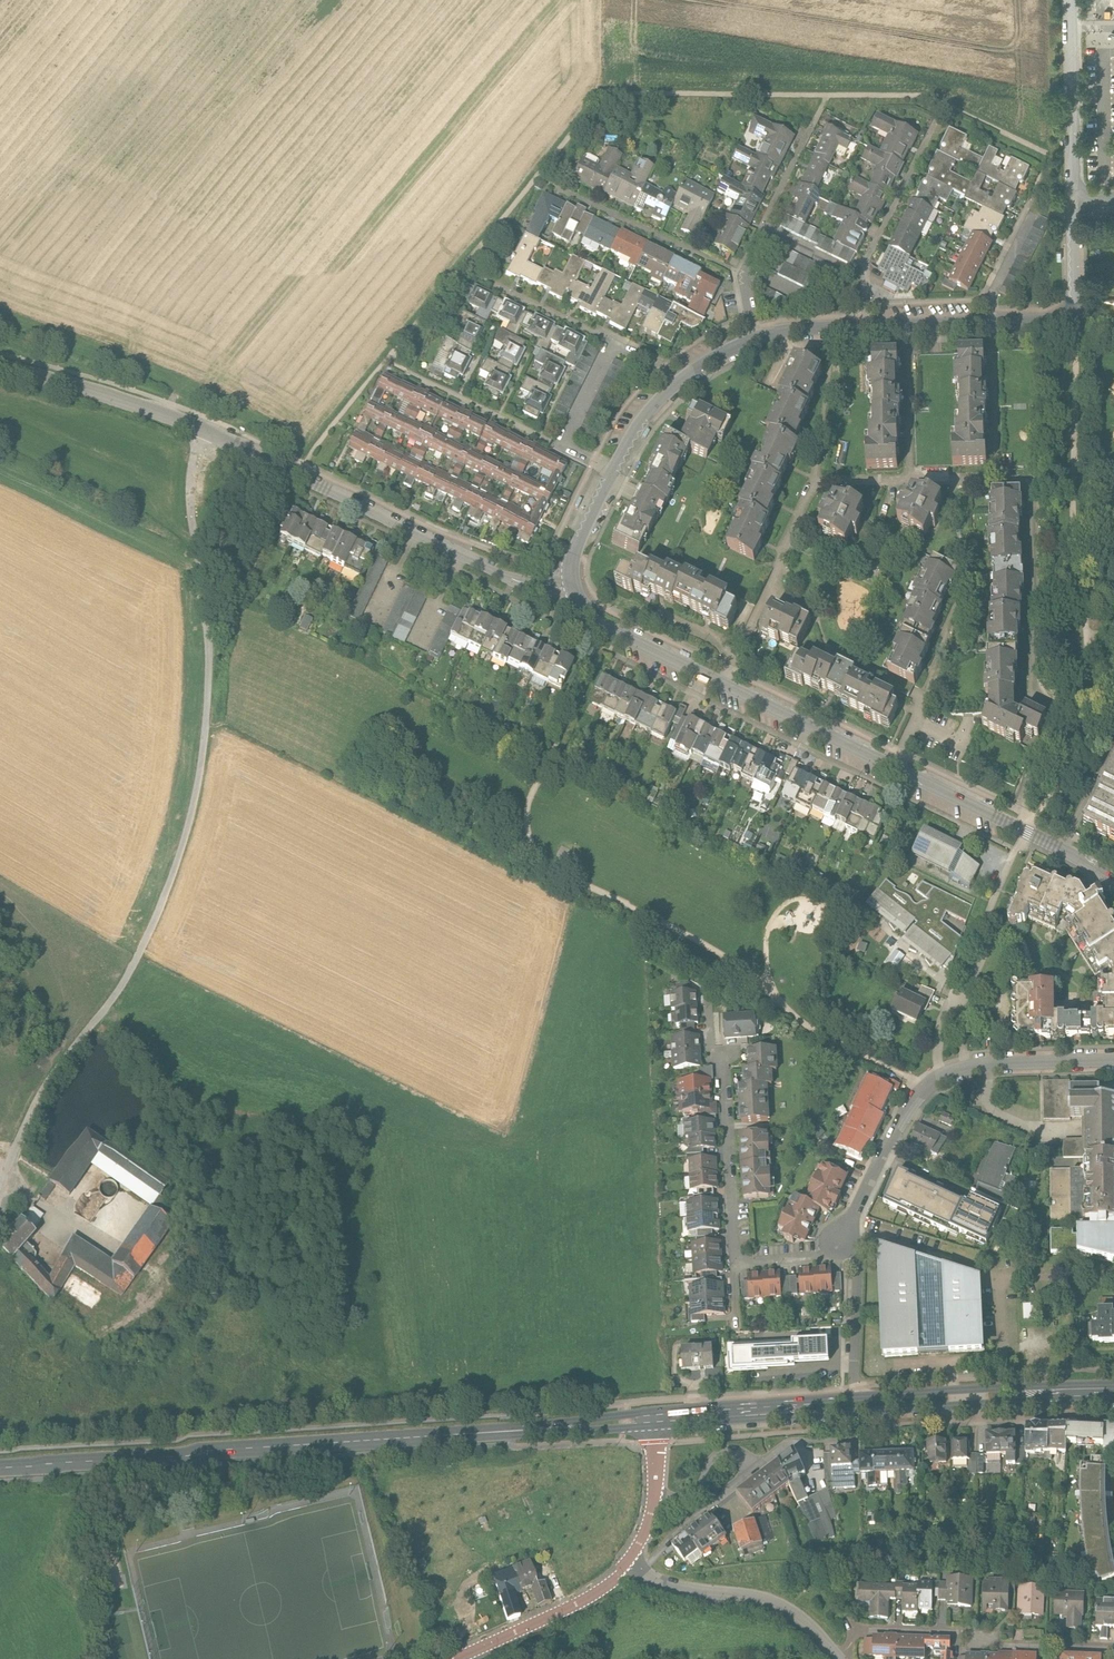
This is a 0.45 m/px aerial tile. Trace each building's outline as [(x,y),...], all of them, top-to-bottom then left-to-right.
[(922,160),(881,140),(874,154),(891,162),(884,176),(907,187),(908,189),(922,160)] [(789,162),(749,143),(741,159),(759,168),(752,183),(774,193),(789,162)] [(856,165),(824,149),(810,179),(833,190),(842,173),(850,177),(856,165)] [(971,164),(953,156),(945,172),(944,175),(945,177),(944,181),(981,198),(987,186),(965,175),(971,164)] [(594,191),(579,184),(569,203),(600,218),(612,193),(619,179),(604,172),(594,191)] [(752,183),(733,173),(727,187),(745,195),(736,212),(756,222),(765,204),(768,205),(774,193),(752,183)] [(883,179),(872,174),(865,186),(881,194),(874,210),(891,218),(907,187),(884,176),(883,179)] [(992,175),(987,186),(981,198),(980,200),(990,205),(1003,211),(1018,219),(1024,208),(1025,208),(1026,208),(1026,207),(1027,206),(1032,195),(1015,187),(1007,202),(1004,200),(1004,199),(1002,198),(1006,190),(998,186),(1001,180),(992,175)] [(833,190),(810,179),(795,209),(818,220),(833,190)] [(960,188),(941,180),(933,197),(932,199),(933,202),(932,205),(957,217),(969,223),(975,210),(954,200),(960,188)] [(626,200),(612,193),(600,218),(629,232),(630,231),(641,208),(649,190),(634,183),(626,200)] [(990,205),(980,200),(975,210),(969,223),(968,226),(986,235),(1006,244),(1011,235),(1012,234),(1013,234),(1014,233),(1014,232),(1020,220),(1018,219),(1003,211),(995,226),(993,225),(994,223),(991,221),(990,223),(983,219),(990,205)] [(874,210),(858,203),(852,216),(865,223),(857,239),(872,247),(876,249),(881,237),(884,238),(893,219),(891,218),(874,210)] [(736,212),(719,204),(713,216),(732,226),(723,243),(744,253),(759,223),(756,222),(736,212)] [(957,217),(932,205),(930,208),(928,208),(926,209),(925,210),(916,227),(937,238),(943,226),(950,230),(957,217)] [(709,221),(680,206),(673,220),(668,231),(685,239),(678,254),(690,260),(703,234),(709,221)] [(659,217),(641,208),(630,231),(633,232),(632,234),(638,237),(640,232),(650,237),(647,241),(656,246),(657,244),(660,246),(668,231),(673,220),(669,218),(669,217),(668,215),(667,214),(665,213),(663,213),(662,213),(661,215),(659,217)] [(818,220),(795,209),(787,224),(793,228),(789,235),(783,232),(780,239),(784,241),(801,249),(809,232),(815,235),(821,222),(818,220)] [(558,241),(566,224),(542,211),(533,229),(536,231),(525,253),(538,260),(550,237),(558,241)] [(585,255),(594,239),(585,234),(587,229),(578,225),(576,229),(566,224),(558,241),(552,254),(560,258),(570,263),(577,251),(585,255)] [(937,238),(916,227),(910,239),(931,250),(937,238)] [(872,247),(857,239),(834,228),(828,240),(847,251),(839,268),(862,279),(867,266),(868,265),(868,264),(868,263),(867,262),(866,261),(866,260),(872,247)] [(967,256),(976,260),(994,269),(998,260),(1000,260),(1002,260),(1008,246),(1006,244),(986,235),(982,243),(975,239),(967,256)] [(620,252),(594,239),(585,255),(584,258),(610,271),(620,252)] [(931,250),(910,239),(905,250),(926,260),(931,250)] [(723,243),(719,241),(713,253),(721,258),(716,267),(713,266),(710,273),(730,282),(744,253),(723,243)] [(801,249),(784,241),(778,253),(856,291),(862,279),(839,268),(819,258),(801,249)] [(926,260),(905,250),(893,274),(914,285),(926,260)] [(646,265),(620,252),(610,271),(628,280),(625,285),(634,289),(636,286),(646,265)] [(538,260),(525,253),(506,292),(534,306),(536,304),(543,290),(528,282),(538,260)] [(976,260),(969,274),(989,284),(996,271),(994,269),(976,260)] [(674,279),(646,265),(636,286),(652,294),(650,300),(661,305),(664,300),(674,279)] [(847,306),(770,268),(764,279),(774,284),(841,318),(847,306)] [(914,285),(893,274),(882,295),(891,300),(888,308),(912,320),(915,313),(921,316),(930,316),(936,303),(930,300),(928,303),(909,294),(914,285)] [(985,294),(989,284),(969,274),(964,284),(985,294)] [(574,278),(572,277),(562,296),(555,292),(553,295),(543,290),(536,304),(550,311),(548,313),(566,322),(567,319),(575,303),(585,284),(574,278)] [(700,293),(674,279),(664,300),(676,306),(672,314),(686,322),(698,298),(700,293)] [(816,305),(774,284),(767,297),(809,318),(816,305)] [(964,284),(958,296),(979,306),(985,294),(964,284)] [(615,299),(599,291),(589,310),(575,303),(567,319),(581,326),(580,329),(595,337),(597,335),(604,321),(615,299)] [(719,308),(698,298),(686,322),(681,332),(701,342),(719,308)] [(466,304),(460,317),(465,320),(464,322),(476,329),(472,337),(481,342),(484,343),(490,332),(496,319),(492,317),(494,314),(474,303),(472,307),(466,304)] [(961,313),(952,308),(948,306),(945,313),(958,319),(961,313)] [(645,314),(631,307),(620,329),(604,321),(597,335),(610,342),(609,344),(626,352),(638,328),(645,314)] [(655,319),(645,314),(638,328),(650,334),(642,350),(657,358),(672,327),(655,319)] [(496,319),(490,332),(495,335),(494,338),(506,344),(502,353),(514,359),(519,347),(526,334),(522,332),(524,329),(504,319),(502,322),(496,319)] [(681,332),(672,327),(657,358),(656,360),(669,367),(679,347),(691,353),(697,350),(703,343),(701,342),(681,332)] [(455,363),(468,370),(471,364),(474,366),(483,349),(479,346),(481,342),(472,337),(458,330),(453,341),(461,345),(455,356),(458,357),(455,363)] [(526,334),(519,347),(525,350),(524,353),(536,359),(532,368),(539,371),(544,374),(549,363),(556,350),(552,348),(554,344),(534,334),(532,337),(526,334)] [(556,350),(549,363),(555,366),(554,369),(566,375),(562,383),(574,389),(585,366),(582,364),(583,360),(563,350),(562,353),(556,350)] [(496,384),(509,392),(512,385),(516,387),(525,370),(521,368),(523,363),(514,359),(502,353),(499,351),(494,362),(502,366),(496,377),(499,379),(496,384)] [(442,393),(456,401),(459,394),(463,396),(472,378),(468,376),(470,371),(468,370),(455,363),(445,358),(440,371),(448,375),(442,386),(445,387),(442,393)] [(598,372),(585,366),(574,389),(545,445),(558,452),(598,372)] [(535,405),(548,412),(551,405),(555,407),(564,390),(560,388),(562,383),(544,374),(539,371),(533,382),(541,387),(536,398),(538,399),(535,405)] [(959,412),(963,412),(964,438),(991,437),(990,417),(986,417),(985,405),(985,395),(988,395),(988,376),(962,376),(962,396),(958,396),(959,412)] [(875,414),(876,441),(903,440),(902,419),(897,420),(897,409),(897,397),(900,397),(900,378),(874,378),(875,397),(870,398),(871,414),(875,414)] [(481,413),(496,421),(499,415),(502,417),(512,398),(507,396),(509,392),(496,384),(485,379),(479,391),(487,395),(481,406),(484,408),(481,413)] [(795,398),(785,420),(788,421),(812,433),(820,417),(817,415),(818,413),(826,396),(800,384),(793,397),(795,398)] [(400,400),(384,392),(380,399),(369,423),(376,426),(384,411),(393,415),(397,407),(400,400)] [(421,411),(400,400),(397,407),(393,415),(408,423),(400,438),(406,441),(418,418),(421,411)] [(521,433),(535,440),(538,434),(541,436),(550,418),(546,416),(548,412),(535,405),(525,400),(519,411),(528,415),(522,426),(524,427),(521,433)] [(442,421),(421,411),(418,418),(406,441),(412,444),(420,429),(434,436),(438,428),(442,421)] [(783,436),(772,458),(778,461),(799,471),(807,454),(805,453),(806,451),(814,434),(812,433),(788,421),(781,435),(783,436)] [(464,431),(444,422),(440,429),(437,437),(451,445),(444,460),(448,462),(449,463),(461,439),(464,431)] [(365,429),(356,448),(363,452),(369,439),(379,444),(382,437),(385,431),(376,426),(369,423),(365,429)] [(403,448),(406,441),(400,438),(385,431),(382,437),(379,444),(373,457),(379,460),(386,447),(400,454),(403,448)] [(486,442),(464,431),(461,439),(449,463),(456,466),(464,451),(478,458),(482,450),(486,442)] [(686,447),(674,469),(683,474),(702,484),(711,466),(717,469),(726,453),(692,435),(686,447)] [(956,470),(956,492),(990,491),(989,469),(992,469),(991,461),(991,437),(964,438),(962,438),(963,454),(959,454),(960,469),(956,470)] [(869,472),(869,495),(902,494),(902,472),(904,472),(904,464),(903,440),(877,441),(875,441),(876,457),(872,457),(873,472),(869,472)] [(412,444),(406,441),(403,448),(400,454),(415,461),(408,475),(414,477),(424,458),(427,451),(412,444)] [(507,453),(488,443),(484,451),(473,474),(479,477),(487,462),(500,469),(504,460),(507,453)] [(444,460),(427,451),(424,458),(414,477),(421,481),(427,467),(442,475),(445,469),(448,462),(444,460)] [(361,455),(354,452),(351,458),(347,465),(358,471),(353,479),(360,482),(364,474),(371,477),(374,470),(378,463),(371,460),(361,455)] [(361,455),(371,460),(373,457),(363,452),(361,455)] [(528,463),(507,453),(504,460),(500,469),(515,476),(508,491),(513,494),(525,471),(528,463)] [(675,490),(683,474),(674,469),(659,461),(646,487),(649,489),(643,501),(644,501),(639,511),(638,514),(635,518),(659,530),(661,532),(670,514),(663,511),(670,499),(674,490),(675,490)] [(796,491),(805,474),(799,471),(778,461),(771,476),(769,475),(759,496),(760,497),(784,509),(792,491),(793,489),(796,491)] [(449,463),(448,462),(445,469),(442,475),(456,482),(450,495),(456,498),(462,485),(465,479),(469,472),(456,466),(449,463)] [(371,477),(374,479),(377,471),(381,465),(378,463),(374,470),(371,477)] [(549,474),(528,463),(525,471),(513,494),(519,497),(527,482),(541,490),(545,481),(549,474)] [(403,475),(381,465),(377,471),(374,479),(379,481),(375,490),(382,493),(386,485),(396,490),(399,482),(403,476),(403,475)] [(473,474),(469,472),(465,479),(462,485),(477,492),(470,506),(477,509),(483,495),(486,489),(490,483),(479,477),(473,474)] [(567,483),(549,474),(545,481),(541,490),(550,494),(543,509),(551,513),(563,490),(567,483)] [(426,487),(403,476),(399,482),(396,490),(406,495),(402,503),(409,507),(413,499),(419,502),(423,494),(426,487)] [(508,491),(490,483),(486,489),(483,495),(486,497),(479,510),(485,513),(492,500),(507,507),(510,501),(513,494),(508,491)] [(425,495),(429,489),(426,487),(423,494),(419,502),(422,503),(425,495)] [(451,500),(429,489),(425,495),(422,503),(427,506),(423,514),(431,518),(435,509),(444,514),(448,507),(451,500)] [(519,497),(513,494),(510,501),(507,507),(500,521),(506,524),(513,510),(527,518),(530,511),(534,504),(519,497)] [(756,511),(745,533),(747,534),(772,546),(780,530),(777,528),(778,527),(786,510),(784,509),(760,497),(754,510),(756,511)] [(475,511),(451,500),(448,507),(444,514),(455,519),(451,528),(458,532),(462,523),(468,526),(472,519),(475,511)] [(543,509),(534,504),(530,511),(527,518),(536,522),(530,536),(538,540),(548,520),(551,513),(543,509)] [(468,526),(471,527),(474,520),(478,513),(475,511),(472,519),(468,526)] [(495,530),(498,524),(478,513),(474,520),(471,527),(467,536),(477,541),(481,533),(491,538),(495,530)] [(635,518),(633,517),(632,520),(622,539),(609,564),(635,577),(659,530),(635,518)] [(913,557),(929,565),(936,551),(939,552),(944,543),(940,542),(941,540),(947,528),(931,520),(930,522),(918,517),(913,526),(910,525),(903,538),(907,540),(902,549),(914,556),(913,557)] [(993,533),(993,558),(1009,557),(1022,557),(1024,558),(1023,542),(1026,542),(1026,530),(1025,518),(996,519),(996,533),(993,533)] [(520,534),(498,524),(495,530),(491,538),(487,546),(493,549),(497,541),(512,548),(516,541),(520,534)] [(835,565),(851,573),(858,558),(861,560),(866,551),(862,549),(864,546),(869,536),(853,527),(852,530),(839,524),(835,533),(832,532),(825,546),(828,547),(824,557),(836,563),(835,565)] [(304,536),(290,529),(278,554),(291,561),(304,536)] [(528,538),(520,534),(516,541),(512,548),(518,551),(515,558),(526,564),(533,549),(537,542),(528,538)] [(744,550),(733,572),(759,585),(767,569),(764,567),(765,565),(774,547),(772,546),(747,534),(740,548),(744,550)] [(317,542),(304,536),(291,561),(304,568),(317,542)] [(330,549),(317,542),(304,568),(317,574),(330,549)] [(343,556),(330,549),(317,574),(330,581),(343,556)] [(356,563),(343,556),(330,581),(343,588),(356,563)] [(1009,557),(993,558),(993,580),(996,580),(996,591),(1009,591),(1026,591),(1025,584),(1025,574),(1022,574),(1022,557),(1009,557)] [(369,569),(356,563),(343,588),(356,594),(369,569)] [(387,580),(376,575),(347,634),(359,640),(387,580)] [(683,613),(688,598),(671,589),(668,594),(648,584),(646,587),(635,581),(630,591),(628,590),(620,606),(638,614),(640,612),(655,619),(656,616),(666,620),(677,626),(679,624),(683,613)] [(920,618),(945,631),(952,616),(954,613),(956,615),(965,597),(937,583),(928,600),(926,599),(917,617),(920,618)] [(1009,591),(996,591),(997,615),(994,615),(994,638),(1008,637),(1024,637),(1023,617),(1026,617),(1026,615),(1026,591),(1009,591)] [(683,613),(679,624),(712,640),(711,642),(714,644),(733,653),(739,640),(738,640),(742,632),(730,626),(732,621),(712,611),(710,616),(705,613),(708,608),(688,598),(683,613)] [(379,651),(391,656),(414,609),(402,603),(379,651)] [(426,615),(414,609),(391,656),(402,662),(426,615)] [(947,632),(945,631),(920,618),(911,637),(913,638),(904,656),(907,657),(932,670),(941,653),(937,651),(938,649),(947,632)] [(461,630),(449,624),(426,671),(437,677),(450,652),(461,630)] [(476,634),(462,627),(461,630),(450,652),(464,659),(476,634)] [(777,627),(764,656),(784,665),(785,663),(803,671),(815,645),(800,638),(777,627)] [(311,636),(304,633),(299,643),(306,647),(311,636)] [(490,641),(476,634),(464,659),(477,665),(490,641)] [(1008,637),(994,638),(995,656),(992,656),(992,676),(1008,676),(1022,676),(1021,657),(1021,654),(1024,654),(1024,637),(1008,637)] [(504,647),(490,641),(477,665),(491,672),(504,647)] [(517,654),(504,647),(491,672),(505,679),(517,654)] [(531,661),(517,654),(505,679),(519,686),(531,661)] [(932,670),(907,657),(898,675),(901,677),(892,694),(919,708),(927,692),(925,690),(926,688),(934,670),(932,670)] [(545,668),(531,661),(519,686),(533,693),(545,668)] [(559,675),(545,668),(533,693),(547,700),(559,675)] [(573,682),(559,675),(547,700),(560,706),(573,682)] [(1008,676),(992,676),(992,678),(992,695),(990,695),(990,718),(1008,718),(1019,718),(1019,697),(1019,696),(1021,696),(1022,676),(1008,676)] [(849,710),(856,700),(857,697),(841,689),(839,692),(817,681),(814,685),(802,679),(798,687),(796,686),(789,700),(806,709),(808,706),(823,714),(824,710),(833,714),(843,719),(849,710)] [(618,702),(604,696),(592,722),(606,728),(618,702)] [(849,710),(843,719),(842,723),(873,738),(872,741),(892,751),(899,738),(897,738),(899,734),(901,730),(895,727),(898,722),(879,713),(877,716),(873,714),(874,709),(856,700),(849,710)] [(629,708),(618,702),(606,728),(618,733),(629,708)] [(641,714),(629,708),(618,733),(628,739),(641,714)] [(652,719),(641,714),(628,739),(639,744),(652,719)] [(1029,732),(1026,737),(1023,736),(1019,733),(1019,718),(1008,718),(990,718),(990,737),(985,749),(992,752),(992,754),(1011,764),(1012,760),(1024,766),(1029,756),(1042,762),(1049,748),(1048,748),(1050,742),(1029,732)] [(656,752),(668,727),(652,719),(639,744),(656,752)] [(690,729),(684,726),(681,733),(679,737),(685,740),(687,735),(690,729)] [(681,733),(668,727),(656,752),(669,758),(679,737),(681,733)] [(708,746),(687,735),(685,740),(674,760),(679,762),(678,766),(694,774),(695,771),(708,746)] [(708,746),(695,771),(707,777),(719,752),(708,746)] [(735,759),(719,752),(707,777),(722,784),(735,759)] [(745,764),(735,759),(722,784),(732,790),(734,787),(745,764)] [(756,770),(745,764),(734,787),(745,792),(756,770)] [(769,776),(756,770),(745,792),(743,795),(757,801),(769,776)] [(786,785),(769,776),(757,801),(774,809),(782,791),(786,785)] [(786,784),(782,791),(795,797),(798,791),(802,784),(789,777),(786,784)] [(1105,805),(1113,810),(1113,787),(1105,805)] [(812,798),(798,791),(795,797),(786,816),(799,823),(812,798)] [(826,805),(812,798),(799,823),(814,830),(815,828),(826,805)] [(647,817),(655,821),(662,808),(654,804),(647,817)] [(839,811),(826,805),(815,828),(827,834),(839,811)] [(1105,805),(1083,849),(1103,858),(1113,864),(1113,810),(1105,805)] [(851,816),(839,811),(827,834),(827,836),(839,842),(840,840),(851,816)] [(860,822),(851,816),(840,840),(850,844),(860,822)] [(872,827),(860,822),(850,844),(849,846),(861,852),(872,827)] [(884,833),(872,827),(861,852),(877,860),(883,848),(878,846),(884,833)] [(983,888),(962,876),(966,867),(926,847),(913,874),(952,894),(953,894),(951,897),(973,908),(983,888)] [(769,866),(762,863),(760,867),(767,871),(769,866)] [(792,877),(781,872),(779,877),(789,882),(792,877)] [(826,893),(820,890),(816,896),(823,900),(826,893)] [(1027,939),(1029,935),(1041,940),(1044,934),(1058,902),(1060,903),(1061,901),(1060,899),(1058,898),(1055,899),(1054,901),(1047,898),(1045,897),(1038,894),(1036,895),(1035,897),(1033,898),(1032,896),(1030,895),(1028,896),(1026,899),(1027,900),(1025,901),(1023,906),(1023,908),(1021,909),(1020,911),(1021,913),(1020,916),(1019,919),(1017,919),(1016,922),(1014,923),(1013,925),(1014,926),(1011,933),(1011,936),(1013,937),(1014,939),(1016,941),(1019,940),(1021,941),(1024,940),(1025,938),(1027,939)] [(974,925),(937,906),(929,916),(932,920),(929,920),(926,921),(923,923),(920,924),(917,923),(916,922),(913,918),(910,916),(906,914),(901,912),(899,911),(896,909),(899,905),(889,898),(868,923),(876,929),(876,932),(884,935),(892,941),(897,948),(899,946),(908,953),(904,958),(911,964),(911,967),(919,970),(929,977),(932,982),(935,981),(943,988),(955,974),(960,969),(958,967),(965,958),(944,941),(946,935),(949,931),(968,940),(974,925)] [(1058,902),(1044,934),(1041,940),(1057,948),(1064,951),(1068,947),(1089,979),(1093,975),(1113,962),(1113,939),(1112,940),(1109,936),(1102,925),(1101,923),(1107,919),(1104,914),(1098,916),(1095,918),(1096,919),(1091,922),(1083,908),(1078,906),(1076,907),(1075,905),(1073,904),(1071,905),(1070,907),(1066,906),(1060,903),(1058,902)] [(870,961),(863,959),(860,966),(867,969),(870,961)] [(1093,975),(1089,979),(1101,999),(1102,1033),(1108,1033),(1108,1035),(1113,1035),(1113,962),(1093,975)] [(898,967),(891,977),(901,984),(908,974),(898,967)] [(678,1004),(691,1004),(691,995),(677,996),(678,1004)] [(1024,1054),(1041,1053),(1053,1053),(1053,1052),(1053,1043),(1057,1043),(1057,1033),(1057,1002),(1032,1002),(1020,1002),(1018,1000),(1016,1000),(1014,1002),(1014,1005),(1016,1006),(1018,1006),(1019,1017),(1016,1017),(1014,1018),(1014,1022),(1016,1023),(1018,1023),(1018,1034),(1016,1034),(1015,1036),(1015,1038),(1016,1040),(1015,1041),(1015,1044),(1016,1046),(1019,1046),(1019,1048),(1016,1050),(1020,1054),(1023,1052),(1024,1054)] [(919,1013),(929,1018),(932,1019),(937,1007),(924,1002),(919,1013)] [(676,1020),(699,1019),(698,1003),(691,1004),(678,1004),(671,1005),(672,1020),(676,1020)] [(919,1013),(904,1005),(893,1026),(918,1038),(929,1018),(919,1013)] [(697,1035),(700,1035),(699,1019),(676,1020),(677,1036),(681,1036),(697,1035)] [(757,1026),(726,1027),(727,1050),(758,1049),(757,1026)] [(673,1064),(703,1062),(702,1047),(697,1047),(682,1048),(672,1048),(673,1064)] [(779,1060),(749,1062),(749,1080),(744,1080),(745,1097),(770,1095),(775,1095),(775,1081),(780,1080),(779,1060)] [(694,1078),(704,1078),(703,1062),(673,1064),(673,1079),(694,1078)] [(698,1090),(713,1089),(715,1089),(714,1077),(704,1078),(694,1078),(694,1084),(697,1084),(698,1090)] [(679,1091),(680,1107),(714,1105),(713,1089),(698,1090),(679,1091)] [(895,1103),(869,1091),(836,1164),(862,1175),(871,1157),(874,1158),(887,1131),(883,1129),(895,1103)] [(772,1132),(770,1095),(745,1097),(738,1097),(740,1134),(772,1132)] [(1088,1179),(1113,1179),(1113,1117),(1103,1116),(1102,1104),(1072,1104),(1072,1098),(1046,1098),(1046,1137),(1072,1136),(1072,1134),(1084,1134),(1084,1156),(1066,1156),(1066,1179),(1088,1179)] [(703,1121),(714,1120),(714,1105),(680,1107),(680,1122),(703,1121)] [(953,1130),(945,1126),(941,1135),(953,1140),(956,1134),(952,1132),(953,1130)] [(685,1149),(690,1149),(718,1147),(717,1131),(704,1132),(698,1132),(685,1133),(685,1149)] [(58,1175),(49,1187),(55,1192),(69,1201),(90,1170),(97,1160),(159,1203),(160,1203),(168,1191),(87,1134),(58,1175)] [(827,1145),(820,1137),(813,1143),(820,1151),(827,1145)] [(944,1150),(921,1140),(910,1166),(932,1176),(944,1150)] [(743,1181),(773,1179),(771,1145),(741,1147),(743,1181)] [(690,1149),(690,1164),(706,1163),(719,1163),(718,1147),(690,1149)] [(97,1160),(90,1170),(151,1214),(159,1203),(97,1160)] [(998,1161),(977,1210),(1006,1222),(1008,1214),(1016,1217),(1023,1200),(1009,1194),(1019,1169),(998,1161)] [(691,1175),(692,1190),(720,1189),(719,1173),(707,1174),(691,1175)] [(773,1179),(743,1181),(746,1215),(775,1213),(773,1179)] [(1074,1211),(1089,1210),(1113,1210),(1113,1179),(1088,1179),(1088,1185),(1088,1192),(1074,1192),(1074,1211)] [(853,1195),(824,1183),(808,1220),(827,1228),(836,1232),(853,1195)] [(117,1191),(115,1188),(112,1187),(109,1186),(105,1187),(102,1189),(100,1191),(100,1195),(100,1198),(102,1201),(105,1203),(109,1204),(112,1203),(115,1201),(117,1198),(118,1195),(117,1191)] [(55,1192),(49,1187),(38,1202),(45,1207),(55,1192)] [(902,1187),(888,1220),(951,1248),(953,1245),(991,1262),(1006,1230),(990,1223),(975,1216),(972,1222),(942,1209),(916,1197),(912,1195),(913,1192),(902,1187)] [(692,1206),(701,1206),(716,1205),(721,1205),(720,1189),(692,1190),(692,1206)] [(1074,1211),(1074,1192),(1073,1191),(1064,1191),(1054,1191),(1055,1245),(1074,1244),(1074,1211)] [(113,1269),(72,1243),(50,1285),(32,1267),(21,1256),(11,1266),(52,1309),(74,1273),(121,1303),(171,1231),(157,1220),(166,1207),(160,1203),(159,1203),(151,1214),(113,1269)] [(1089,1210),(1074,1211),(1074,1244),(1079,1245),(1089,1245),(1113,1245),(1113,1210),(1089,1210)] [(31,1212),(21,1228),(31,1238),(43,1221),(31,1212)] [(808,1220),(797,1215),(780,1252),(810,1265),(827,1228),(808,1220)] [(689,1217),(690,1233),(721,1232),(720,1216),(716,1216),(697,1217),(689,1217)] [(11,1266),(21,1256),(26,1250),(34,1241),(31,1238),(21,1228),(0,1251),(0,1254),(11,1266)] [(690,1249),(700,1248),(716,1247),(722,1247),(721,1232),(690,1233),(690,1249)] [(1089,1245),(1079,1245),(1080,1260),(1080,1276),(1080,1279),(1113,1287),(1113,1245),(1089,1245)] [(36,1260),(26,1250),(21,1256),(32,1267),(36,1263),(36,1260)] [(695,1275),(725,1274),(724,1258),(720,1258),(699,1259),(694,1260),(695,1275)] [(983,1299),(880,1265),(885,1379),(988,1375),(983,1299)] [(720,1290),(726,1289),(725,1274),(695,1275),(696,1291),(704,1291),(720,1290)] [(102,1299),(74,1281),(63,1297),(91,1316),(102,1299)] [(166,1285),(155,1302),(164,1308),(176,1292),(166,1285)] [(820,1287),(821,1312),(836,1312),(835,1293),(835,1286),(820,1287)] [(820,1287),(804,1288),(805,1295),(805,1313),(821,1312),(820,1287)] [(784,1296),(783,1289),(767,1290),(768,1315),(785,1314),(784,1296)] [(753,1316),(768,1315),(767,1290),(752,1290),(752,1298),(753,1316)] [(845,1292),(835,1293),(836,1312),(846,1311),(845,1292)] [(805,1313),(805,1295),(784,1296),(785,1314),(805,1313)] [(753,1316),(752,1298),(744,1298),(745,1316),(753,1316)] [(711,1302),(692,1303),(693,1318),(728,1317),(727,1301),(725,1301),(711,1302)] [(728,1317),(693,1318),(694,1332),(708,1332),(728,1331),(728,1317)] [(1102,1334),(1102,1350),(1096,1350),(1096,1364),(1103,1364),(1103,1366),(1113,1365),(1113,1333),(1102,1334)] [(833,1354),(731,1360),(733,1390),(737,1389),(753,1389),(834,1384),(833,1354)] [(717,1373),(717,1365),(684,1366),(685,1386),(718,1385),(717,1373)] [(1051,1474),(1053,1448),(1045,1449),(1043,1447),(1037,1447),(1035,1449),(1030,1449),(1029,1469),(1029,1475),(1039,1475),(1039,1474),(1051,1474)] [(1059,1448),(1053,1448),(1051,1474),(1055,1475),(1069,1475),(1070,1466),(1071,1448),(1059,1448)] [(1106,1468),(1107,1450),(1071,1448),(1070,1466),(1106,1468)] [(1112,1448),(1107,1448),(1107,1450),(1106,1468),(1106,1481),(1110,1481),(1113,1481),(1113,1448),(1112,1448)] [(1018,1456),(1004,1457),(1005,1476),(1010,1476),(1018,1476),(1018,1469),(1018,1456)] [(1002,1477),(1005,1476),(1004,1457),(990,1457),(991,1477),(1002,1477)] [(950,1485),(950,1465),(948,1465),(946,1462),(935,1463),(934,1465),(932,1465),(932,1476),(934,1476),(934,1485),(950,1485)] [(955,1464),(955,1483),(971,1483),(973,1483),(973,1476),(973,1464),(971,1464),(969,1463),(966,1463),(965,1464),(955,1464)] [(836,1471),(836,1474),(836,1489),(837,1489),(838,1510),(860,1509),(859,1495),(858,1483),(855,1483),(855,1470),(853,1469),(848,1469),(846,1471),(836,1471)] [(1028,1486),(1029,1475),(1029,1469),(1018,1469),(1018,1476),(1019,1486),(1028,1486)] [(798,1470),(784,1481),(793,1504),(795,1507),(804,1503),(804,1502),(800,1498),(809,1494),(798,1470)] [(833,1511),(838,1510),(837,1489),(836,1489),(836,1474),(829,1475),(830,1498),(833,1510),(833,1511)] [(891,1476),(891,1494),(898,1494),(904,1494),(904,1475),(891,1476)] [(904,1475),(904,1494),(910,1494),(918,1493),(917,1475),(904,1475)] [(879,1495),(878,1476),(865,1477),(865,1482),(865,1495),(873,1495),(879,1495)] [(878,1476),(879,1495),(885,1495),(891,1494),(891,1476),(878,1476)] [(981,1476),(973,1476),(973,1483),(971,1483),(971,1496),(980,1496),(980,1495),(981,1476)] [(1010,1486),(1019,1486),(1018,1476),(1010,1476),(1010,1486)] [(784,1481),(764,1496),(778,1515),(793,1504),(784,1481)] [(1084,1522),(1108,1521),(1108,1516),(1108,1508),(1108,1498),(1109,1483),(1094,1482),(1094,1489),(1084,1488),(1083,1503),(1084,1517),(1084,1522)] [(758,1531),(778,1515),(764,1496),(743,1512),(758,1531)] [(802,1524),(811,1520),(804,1503),(795,1507),(802,1524)] [(823,1515),(829,1528),(837,1525),(833,1511),(833,1510),(823,1515)] [(811,1520),(802,1524),(820,1565),(839,1557),(834,1541),(829,1528),(823,1515),(811,1520)] [(1086,1550),(1110,1547),(1109,1532),(1108,1521),(1084,1522),(1084,1536),(1086,1550)] [(829,1528),(834,1541),(840,1538),(837,1525),(829,1528)] [(696,1548),(690,1553),(703,1569),(707,1574),(731,1555),(715,1534),(696,1548)] [(770,1536),(758,1540),(766,1563),(778,1559),(770,1536)] [(758,1540),(738,1547),(746,1570),(766,1563),(758,1540)] [(1086,1550),(1088,1568),(1090,1582),(1113,1578),(1113,1576),(1112,1565),(1111,1555),(1110,1547),(1086,1550)] [(702,1569),(690,1553),(677,1563),(689,1579),(692,1577),(696,1582),(707,1574),(703,1569),(702,1569)] [(495,1605),(497,1611),(510,1607),(511,1610),(522,1606),(529,1603),(536,1622),(548,1617),(541,1598),(534,1600),(527,1577),(490,1592),(495,1605)] [(1090,1582),(1094,1602),(1104,1599),(1106,1605),(1113,1601),(1113,1578),(1090,1582)] [(950,1632),(975,1634),(977,1603),(952,1602),(952,1606),(951,1625),(950,1632)] [(1014,1637),(1013,1604),(987,1604),(987,1637),(1014,1637)] [(951,1625),(952,1606),(944,1605),(943,1624),(951,1625)] [(922,1640),(922,1632),(922,1607),(900,1606),(900,1609),(899,1625),(906,1625),(905,1639),(922,1640)] [(510,1607),(497,1611),(505,1636),(518,1632),(513,1619),(511,1610),(510,1607)] [(937,1607),(922,1607),(922,1632),(936,1633),(937,1607)] [(900,1609),(863,1608),(862,1629),(874,1629),(874,1643),(893,1644),(894,1625),(899,1625),(900,1609)] [(1047,1639),(1048,1611),(1021,1611),(1020,1639),(1047,1639)] [(1085,1655),(1085,1642),(1088,1642),(1088,1619),(1058,1618),(1057,1642),(1071,1642),(1070,1655),(1085,1655)] [(1096,1652),(1113,1653),(1113,1626),(1097,1625),(1096,1652)]
